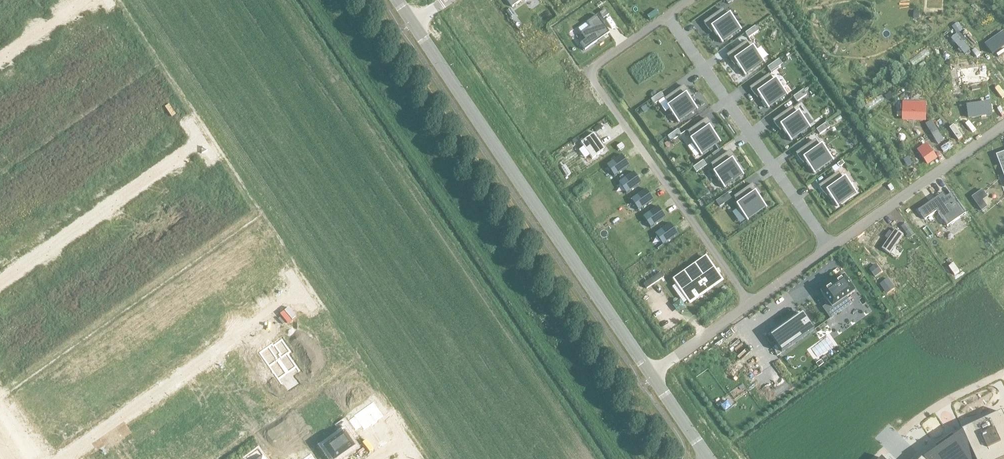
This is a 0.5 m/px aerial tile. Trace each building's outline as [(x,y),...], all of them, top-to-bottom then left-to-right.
[(23,1),(29,10),(33,7),(35,11),(44,5),(42,3),(47,0),(25,0),(23,1)] [(511,9),(506,12),(511,18),(515,15),(511,9)] [(605,10),(600,13),(604,19),(609,15),(605,10)] [(729,19),(723,10),(704,23),(709,30),(712,28),(722,43),(740,30),(732,17),(729,19)] [(597,15),(578,29),(582,34),(581,34),(585,40),(580,44),(585,50),(597,42),(597,41),(606,34),(607,35),(609,33),(597,15)] [(755,26),(745,33),(748,38),(758,31),(755,26)] [(986,45),(993,54),(1003,46),(1003,32),(986,45)] [(752,52),(746,43),(727,56),(732,63),(735,61),(745,75),(763,62),(755,50),(752,52)] [(778,60),(768,67),(772,72),(782,65),(778,60)] [(986,65),(957,69),(959,85),(988,81),(986,65)] [(775,84),(769,75),(750,88),(755,96),(758,94),(768,108),(786,95),(778,83),(775,84)] [(689,93),(684,86),(665,99),(672,108),(669,110),(678,122),(697,109),(687,95),(689,93)] [(803,90),(793,97),(796,102),(806,95),(803,90)] [(661,93),(651,100),(654,105),(664,98),(661,93)] [(138,100),(133,104),(137,110),(142,107),(140,104),(140,103),(138,100)] [(991,103),(968,106),(969,117),(992,114),(991,103)] [(904,104),(903,119),(926,120),(926,104),(904,104)] [(798,117),(792,108),(773,121),(779,128),(781,127),(791,141),(809,128),(801,115),(798,117)] [(712,126),(707,119),(689,132),(695,141),(693,143),(701,155),(720,142),(710,128),(712,126)] [(826,123),(816,130),(819,135),(829,128),(826,123)] [(678,130),(668,137),(671,142),(681,135),(678,130)] [(584,147),(579,150),(585,159),(590,155),(592,159),(605,150),(594,134),(581,143),(584,147)] [(821,150),(815,141),(796,154),(802,161),(804,159),(814,173),(832,160),(824,148),(821,150)] [(927,145),(919,151),(928,164),(936,158),(927,145)] [(735,159),(730,152),(712,165),(718,174),(716,175),(724,188),(743,175),(733,161),(735,159)] [(622,155),(606,166),(614,176),(629,166),(622,155)] [(703,161),(693,168),(697,173),(706,166),(703,161)] [(634,172),(619,183),(626,194),(641,183),(634,172)] [(844,182),(838,173),(819,186),(825,194),(827,192),(837,206),(855,193),(847,181),(844,182)] [(758,192),(753,184),(735,197),(741,206),(739,208),(747,220),(766,207),(756,193),(758,192)] [(646,189),(631,200),(638,211),(653,200),(646,189)] [(982,190),(972,197),(982,211),(987,207),(982,201),(987,197),(982,190)] [(939,196),(919,210),(925,220),(937,212),(948,227),(960,218),(957,213),(963,209),(952,193),(942,200),(939,196)] [(724,195),(714,202),(718,207),(727,200),(724,195)] [(658,206),(643,217),(650,228),(666,217),(658,206)] [(670,224),(655,234),(663,245),(678,234),(670,224)] [(896,229),(882,249),(890,255),(904,235),(896,229)] [(676,284),(672,286),(683,303),(687,300),(689,303),(722,280),(706,258),(674,281),(676,284)] [(876,265),(870,269),(875,277),(881,272),(876,265)] [(822,292),(821,293),(821,294),(822,294),(829,304),(823,308),(830,319),(851,304),(847,297),(854,292),(844,278),(845,278),(844,277),(843,277),(835,283),(834,283),(834,284),(831,286),(830,286),(830,287),(822,292)] [(888,279),(880,284),(885,291),(893,285),(888,279)] [(814,330),(802,313),(770,336),(781,353),(814,330)] [(272,343),(260,352),(278,379),(297,366),(288,353),(291,351),(282,339),(273,345),(272,343)] [(47,351),(35,360),(39,365),(51,357),(47,351)] [(250,362),(234,373),(247,392),(241,396),(249,408),(256,403),(252,397),(267,386),(250,362)] [(201,394),(200,395),(200,396),(201,396),(210,409),(210,410),(211,409),(229,396),(233,401),(238,398),(231,388),(227,391),(220,382),(220,381),(219,381),(219,382),(212,386),(211,387),(208,389),(207,390),(201,394)] [(354,416),(348,420),(355,431),(361,427),(364,430),(371,425),(372,426),(377,423),(376,422),(384,416),(373,402),(353,416),(354,416)] [(1002,412),(962,431),(964,434),(955,440),(953,437),(936,448),(939,452),(929,458),(1003,458),(1003,416),(1002,412)] [(323,448),(323,449),(324,449),(331,458),(338,458),(342,457),(346,453),(354,448),(355,448),(354,447),(349,439),(354,436),(345,423),(339,427),(344,433),(324,447),(323,448)] [(113,455),(116,458),(140,458),(129,444),(113,455)]
